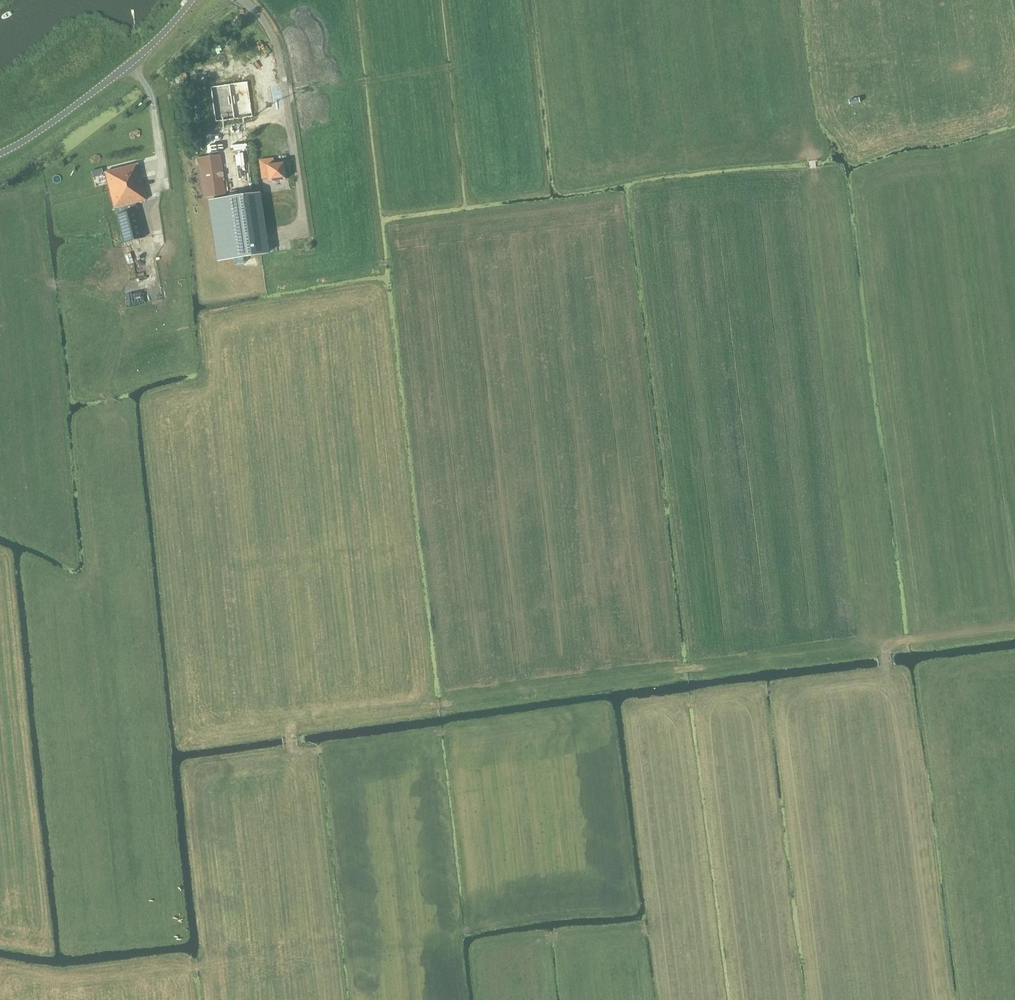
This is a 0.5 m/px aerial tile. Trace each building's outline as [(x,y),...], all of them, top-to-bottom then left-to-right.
[(250,81),(215,87),(219,120),(255,115),(250,81)] [(205,158),(199,159),(204,199),(208,198),(226,196),(221,155),(224,155),(221,134),(206,136),(207,151),(204,152),(205,158)] [(273,159),(260,161),(262,179),(268,178),(268,182),(285,180),(282,163),(274,164),(273,159)] [(123,244),(144,239),(136,205),(147,202),(138,165),(105,174),(123,244)] [(260,195),(210,202),(217,262),(235,260),(235,265),(245,264),(244,258),(268,255),(260,195)]
